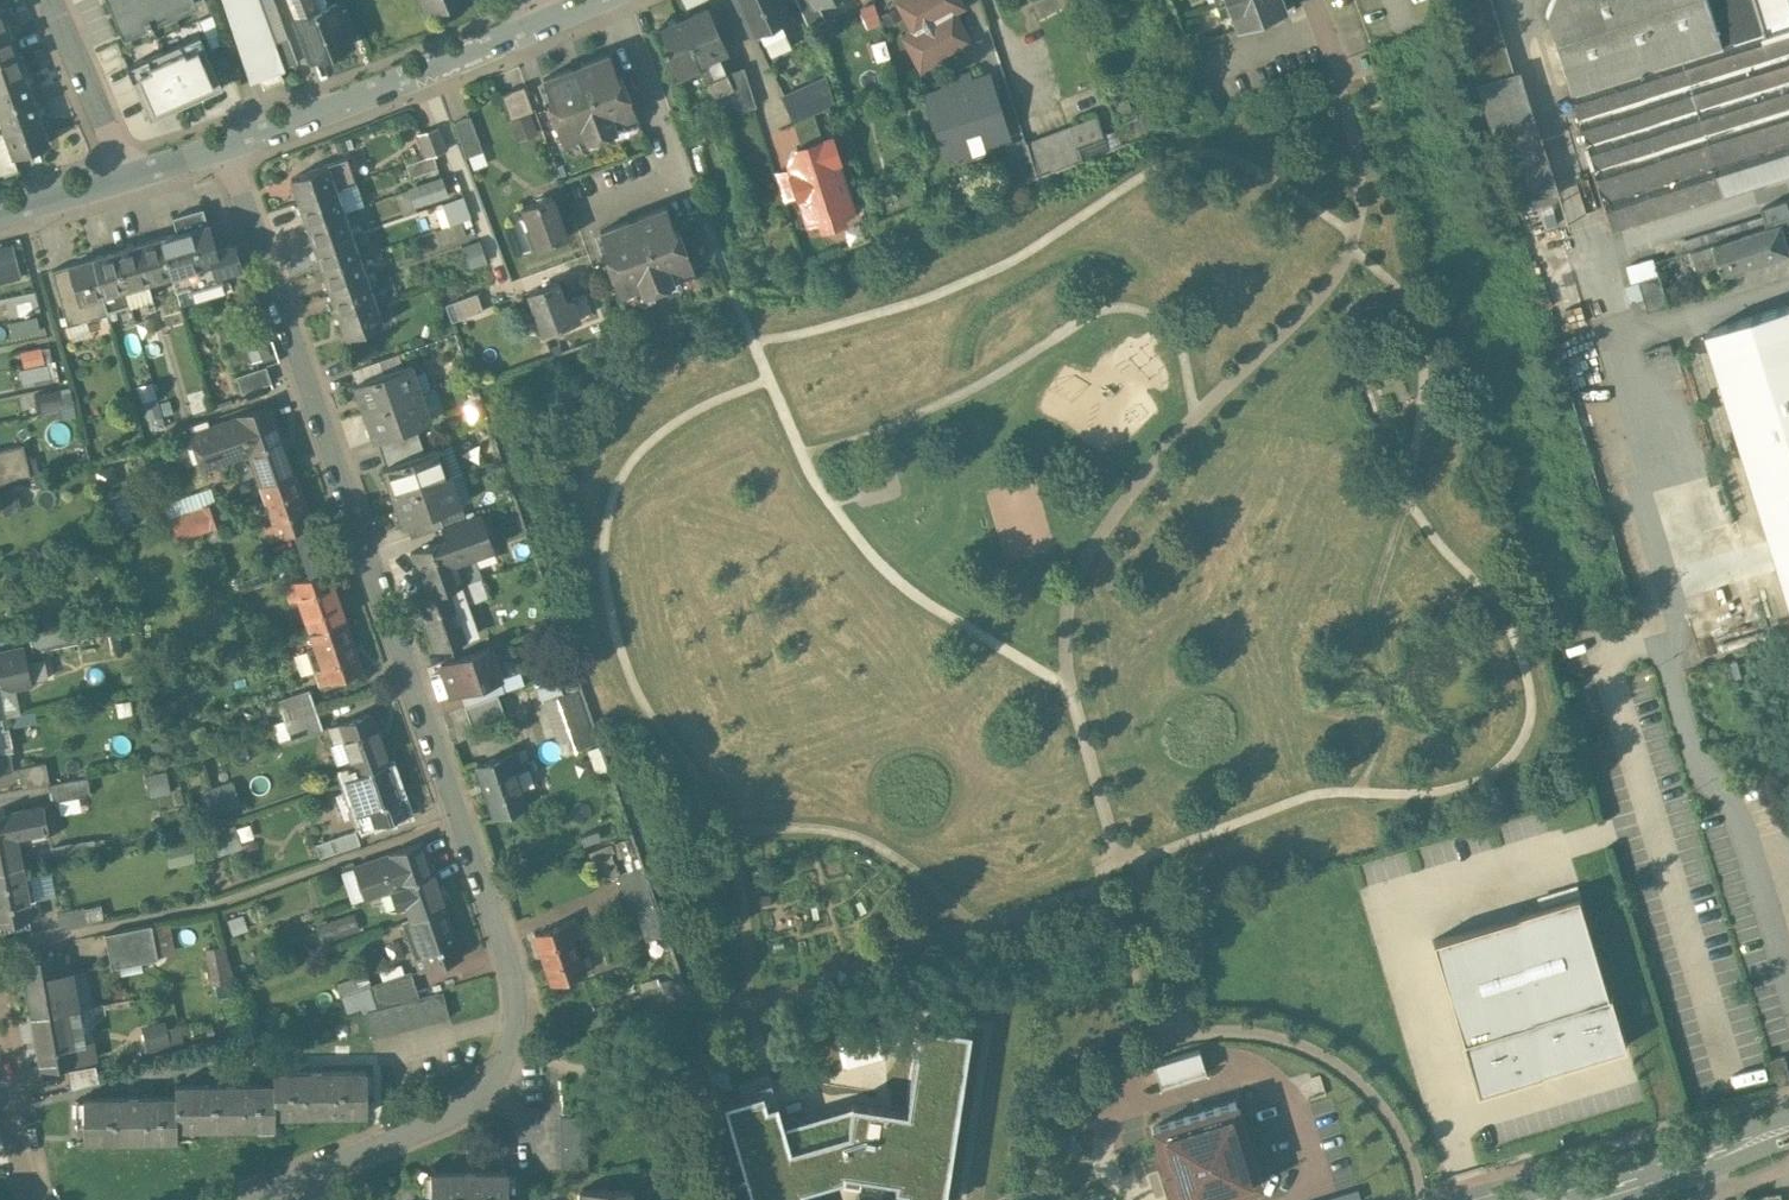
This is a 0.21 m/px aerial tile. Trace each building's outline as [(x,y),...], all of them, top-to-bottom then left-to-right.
[(126,32),(192,3),(191,0),(111,0),(126,32)] [(260,0),(223,0),(251,82),(285,69),(284,66),(275,42),(260,0)] [(299,18),(325,8),(322,0),(314,0),(313,0),(292,0),(299,18)] [(428,13),(460,0),(423,0),(428,13)] [(753,32),(780,20),(788,16),(781,0),(738,0),(753,32)] [(894,1),(911,31),(901,37),(919,69),(970,41),(954,12),(964,6),(961,0),(896,0),(894,1)] [(1236,30),(1287,10),(1283,0),(1225,0),(1236,30)] [(1457,16),(1477,85),(1513,75),(1491,0),(1473,0),(1457,16)] [(1544,13),(1610,229),(1723,194),(1681,56),(1765,30),(1755,0),(1550,0),(1544,13)] [(1765,30),(1766,34),(1788,27),(1788,0),(1755,0),(1765,30)] [(299,18),(296,19),(301,32),(310,56),(311,59),(352,43),(343,22),(351,19),(346,8),(339,11),(336,4),(325,8),(299,18)] [(9,29),(1,6),(0,7),(0,32),(9,29)] [(725,49),(705,7),(678,21),(698,62),(705,58),(724,49),(725,49)] [(780,20),(759,29),(764,40),(784,31),(780,20)] [(678,21),(654,32),(662,48),(660,49),(675,81),(701,68),(698,62),(678,21)] [(1766,34),(1765,30),(1681,56),(1723,194),(1723,195),(1788,174),(1788,27),(1766,34)] [(0,32),(0,57),(17,51),(9,29),(0,32)] [(200,29),(128,60),(151,115),(223,83),(200,29)] [(784,31),(764,40),(771,55),(791,46),(784,31)] [(23,54),(35,50),(29,33),(17,38),(23,54)] [(289,37),(275,42),(284,66),(297,61),(289,37)] [(724,49),(705,58),(713,76),(730,68),(724,49)] [(0,57),(0,82),(25,73),(17,51),(0,57)] [(609,54),(580,65),(581,69),(573,72),(571,68),(543,79),(551,101),(547,102),(562,141),(584,133),(587,140),(607,133),(604,123),(610,121),(611,123),(636,114),(621,75),(617,76),(609,54)] [(0,82),(0,108),(33,96),(25,73),(0,82)] [(1551,196),(1515,74),(1513,75),(1477,85),(1514,207),(1549,197),(1551,196)] [(827,84),(787,102),(796,121),(834,103),(826,76),(824,77),(827,84)] [(969,86),(966,76),(944,82),(947,93),(931,98),(948,151),(964,146),(968,156),(989,149),(986,139),(1002,134),(985,81),(969,86)] [(523,86),(501,94),(510,118),(532,109),(523,86)] [(0,108),(0,118),(5,131),(41,118),(33,96),(0,108)] [(479,114),(457,118),(463,154),(486,150),(479,114)] [(41,118),(5,131),(13,154),(49,142),(41,118)] [(446,149),(438,126),(424,131),(432,154),(446,149)] [(828,138),(801,147),(798,146),(790,161),(809,221),(820,217),(823,226),(842,220),(839,211),(850,207),(828,138)] [(1025,138),(1005,144),(1017,182),(1036,175),(1025,138)] [(414,175),(443,167),(439,153),(410,161),(414,175)] [(327,165),(290,178),(298,200),(335,188),(327,165)] [(400,190),(407,211),(455,195),(448,174),(400,190)] [(335,188),(298,200),(306,223),(343,211),(335,188)] [(552,196),(521,207),(537,248),(568,237),(552,196)] [(1588,325),(1549,197),(1514,207),(1553,335),(1588,325)] [(1761,207),(1767,225),(1781,221),(1788,219),(1788,198),(1761,207)] [(433,230),(436,243),(466,236),(458,204),(443,208),(448,226),(433,230)] [(203,206),(172,215),(177,231),(160,235),(171,273),(216,259),(220,271),(240,265),(234,244),(215,249),(203,206)] [(667,207),(638,217),(639,222),(631,225),(629,221),(600,231),(608,253),(604,254),(619,294),(642,286),(645,292),(665,285),(662,276),(669,273),(670,276),(695,266),(680,227),(676,229),(667,207)] [(343,211),(306,223),(314,246),(351,233),(343,211)] [(900,214),(886,219),(890,229),(903,224),(900,214)] [(874,235),(867,217),(835,230),(841,247),(874,235)] [(1714,242),(1721,264),(1723,271),(1788,251),(1788,246),(1781,221),(1767,225),(1714,242)] [(351,233),(314,246),(322,269),(359,256),(351,233)] [(160,235),(138,242),(149,279),(171,273),(160,235)] [(0,244),(0,256),(3,269),(25,265),(20,240),(0,244)] [(468,245),(472,265),(489,261),(485,241),(468,245)] [(138,242),(115,249),(125,286),(149,279),(138,242)] [(1714,242),(1691,249),(1698,271),(1721,264),(1714,242)] [(125,286),(115,249),(91,255),(102,293),(125,286)] [(1656,256),(1659,269),(1682,265),(1679,252),(1656,256)] [(91,255),(66,263),(74,290),(77,300),(102,293),(91,255)] [(359,256),(322,269),(330,291),(366,278),(359,256)] [(216,259),(171,273),(175,289),(189,285),(194,302),(226,293),(220,271),(216,259)] [(66,263),(51,267),(59,294),(74,290),(66,263)] [(1661,273),(1639,279),(1648,310),(1670,304),(1661,273)] [(366,278),(330,291),(338,313),(374,301),(366,278)] [(149,279),(125,286),(130,301),(130,302),(153,295),(149,279)] [(558,281),(527,292),(543,333),(580,319),(572,298),(566,300),(558,281)] [(125,286),(102,293),(107,308),(130,301),(125,286)] [(77,300),(74,290),(59,294),(67,323),(108,311),(107,308),(102,293),(77,300)] [(483,293),(449,300),(452,317),(487,310),(483,293)] [(374,301),(338,313),(346,337),(382,324),(374,301)] [(1707,329),(1788,590),(1788,303),(1707,329)] [(49,320),(47,309),(37,311),(39,322),(49,320)] [(247,337),(257,360),(277,351),(267,328),(247,337)] [(56,345),(32,350),(35,364),(59,359),(56,345)] [(378,359),(353,368),(357,381),(383,372),(378,359)] [(60,362),(36,368),(39,381),(63,376),(60,362)] [(357,381),(353,383),(363,411),(422,391),(412,362),(383,372),(357,381)] [(242,374),(247,389),(277,380),(272,365),(242,374)] [(156,381),(142,384),(151,418),(165,414),(156,381)] [(75,405),(71,386),(41,392),(46,412),(75,405)] [(422,391),(363,411),(373,440),(415,425),(432,419),(422,391)] [(270,405),(206,427),(219,463),(247,454),(258,486),(259,485),(292,474),(293,474),(270,405)] [(415,425),(377,438),(382,452),(420,439),(415,425)] [(206,427),(191,432),(203,468),(219,463),(206,427)] [(420,439),(382,452),(386,465),(425,452),(420,439)] [(386,465),(382,467),(392,495),(451,474),(441,446),(425,452),(386,465)] [(0,462),(0,483),(28,476),(24,457),(0,462)] [(292,474),(259,485),(271,520),(263,523),(268,538),(309,523),(292,474)] [(451,474),(392,495),(402,523),(438,511),(461,503),(451,474)] [(214,501),(200,505),(208,528),(222,523),(214,501)] [(200,505),(167,517),(174,539),(208,528),(200,505)] [(438,511),(406,522),(411,537),(443,525),(438,511)] [(479,513),(443,525),(448,538),(450,537),(458,559),(471,554),(491,547),(479,513)] [(448,538),(411,551),(427,595),(460,584),(466,582),(458,559),(450,537),(448,538)] [(478,576),(471,554),(458,559),(466,582),(479,577),(479,576),(478,576)] [(326,571),(284,585),(290,601),(298,598),(311,632),(343,621),(326,571)] [(466,582),(460,584),(465,599),(464,600),(466,605),(486,597),(479,577),(466,582)] [(427,595),(418,599),(436,649),(468,638),(467,635),(472,633),(468,622),(463,623),(456,602),(464,600),(465,599),(460,584),(427,595)] [(343,621),(311,632),(323,668),(314,671),(320,686),(361,671),(343,621)] [(72,624),(29,633),(33,651),(75,642),(72,624)] [(489,646),(441,663),(452,694),(500,677),(495,663),(500,654),(490,650),(489,646)] [(4,681),(11,685),(29,681),(23,649),(0,654),(0,682),(4,681)] [(562,753),(600,744),(583,674),(546,682),(562,753)] [(298,691),(303,714),(290,717),(294,736),(324,730),(315,687),(298,691)] [(498,693),(464,705),(471,724),(472,723),(471,720),(502,709),(503,713),(505,712),(498,693)] [(371,712),(329,726),(334,742),(343,738),(356,773),(388,762),(371,712)] [(11,768),(8,751),(0,752),(0,770),(11,768)] [(518,751),(475,766),(493,816),(527,805),(514,770),(523,766),(518,751)] [(23,780),(52,774),(49,762),(21,767),(23,780)] [(356,773),(346,777),(363,826),(405,812),(388,762),(356,773)] [(171,773),(153,774),(154,791),(172,790),(171,773)] [(86,777),(47,785),(50,801),(89,793),(86,777)] [(238,778),(211,787),(218,811),(229,807),(225,795),(242,790),(238,778)] [(0,814),(0,868),(21,864),(13,827),(23,825),(19,810),(0,814)] [(200,837),(205,855),(246,845),(242,827),(200,837)] [(360,828),(326,839),(331,852),(364,841),(360,828)] [(422,842),(388,854),(389,855),(360,865),(370,896),(390,889),(397,907),(406,904),(411,918),(444,907),(445,906),(422,842)] [(0,868),(0,921),(41,913),(37,897),(28,899),(21,864),(0,868)] [(634,935),(660,933),(654,866),(628,868),(634,935)] [(1583,895),(1432,940),(1478,1090),(1628,1045),(1583,895)] [(105,904),(59,910),(61,924),(107,918),(105,904)] [(444,907),(411,918),(424,954),(414,957),(420,973),(461,958),(444,907)] [(327,921),(333,938),(363,928),(357,911),(327,921)] [(577,919),(534,934),(552,985),(585,974),(573,938),(582,935),(577,919)] [(151,925),(104,935),(111,969),(158,959),(151,925)] [(230,944),(208,947),(212,972),(233,968),(230,944)] [(67,955),(22,962),(32,1015),(76,1008),(67,955)] [(378,1035),(456,1016),(449,988),(424,995),(417,967),(374,978),(372,971),(341,979),(349,1009),(370,1004),(378,1035)] [(76,1008),(32,1015),(41,1067),(95,1058),(92,1041),(83,1043),(76,1008)] [(725,1102),(754,1199),(804,1199),(801,1188),(843,1175),(844,1170),(897,1180),(896,1187),(907,1188),(905,1199),(943,1199),(969,1031),(919,1023),(914,1053),(917,1054),(909,1112),(855,1104),(783,1125),(776,1102),(765,1105),(761,1091),(725,1102)] [(1199,1049),(1154,1063),(1161,1086),(1206,1072),(1199,1049)] [(1770,1058),(1779,1085),(1788,1082),(1788,1071),(1784,1054),(1770,1058)] [(95,1064),(67,1067),(71,1088),(99,1081),(95,1064)] [(367,1071),(273,1071),(273,1083),(175,1084),(175,1096),(83,1097),(84,1140),(159,1139),(159,1133),(177,1133),(177,1127),(257,1127),(257,1120),(275,1120),(275,1108),(291,1108),(291,1114),(367,1113),(367,1071)] [(1153,1127),(1175,1199),(1211,1199),(1261,1185),(1235,1102),(1153,1127)] [(432,1173),(432,1199),(509,1199),(509,1173),(432,1173)] [(585,1191),(585,1199),(631,1199),(631,1190),(585,1191)]
